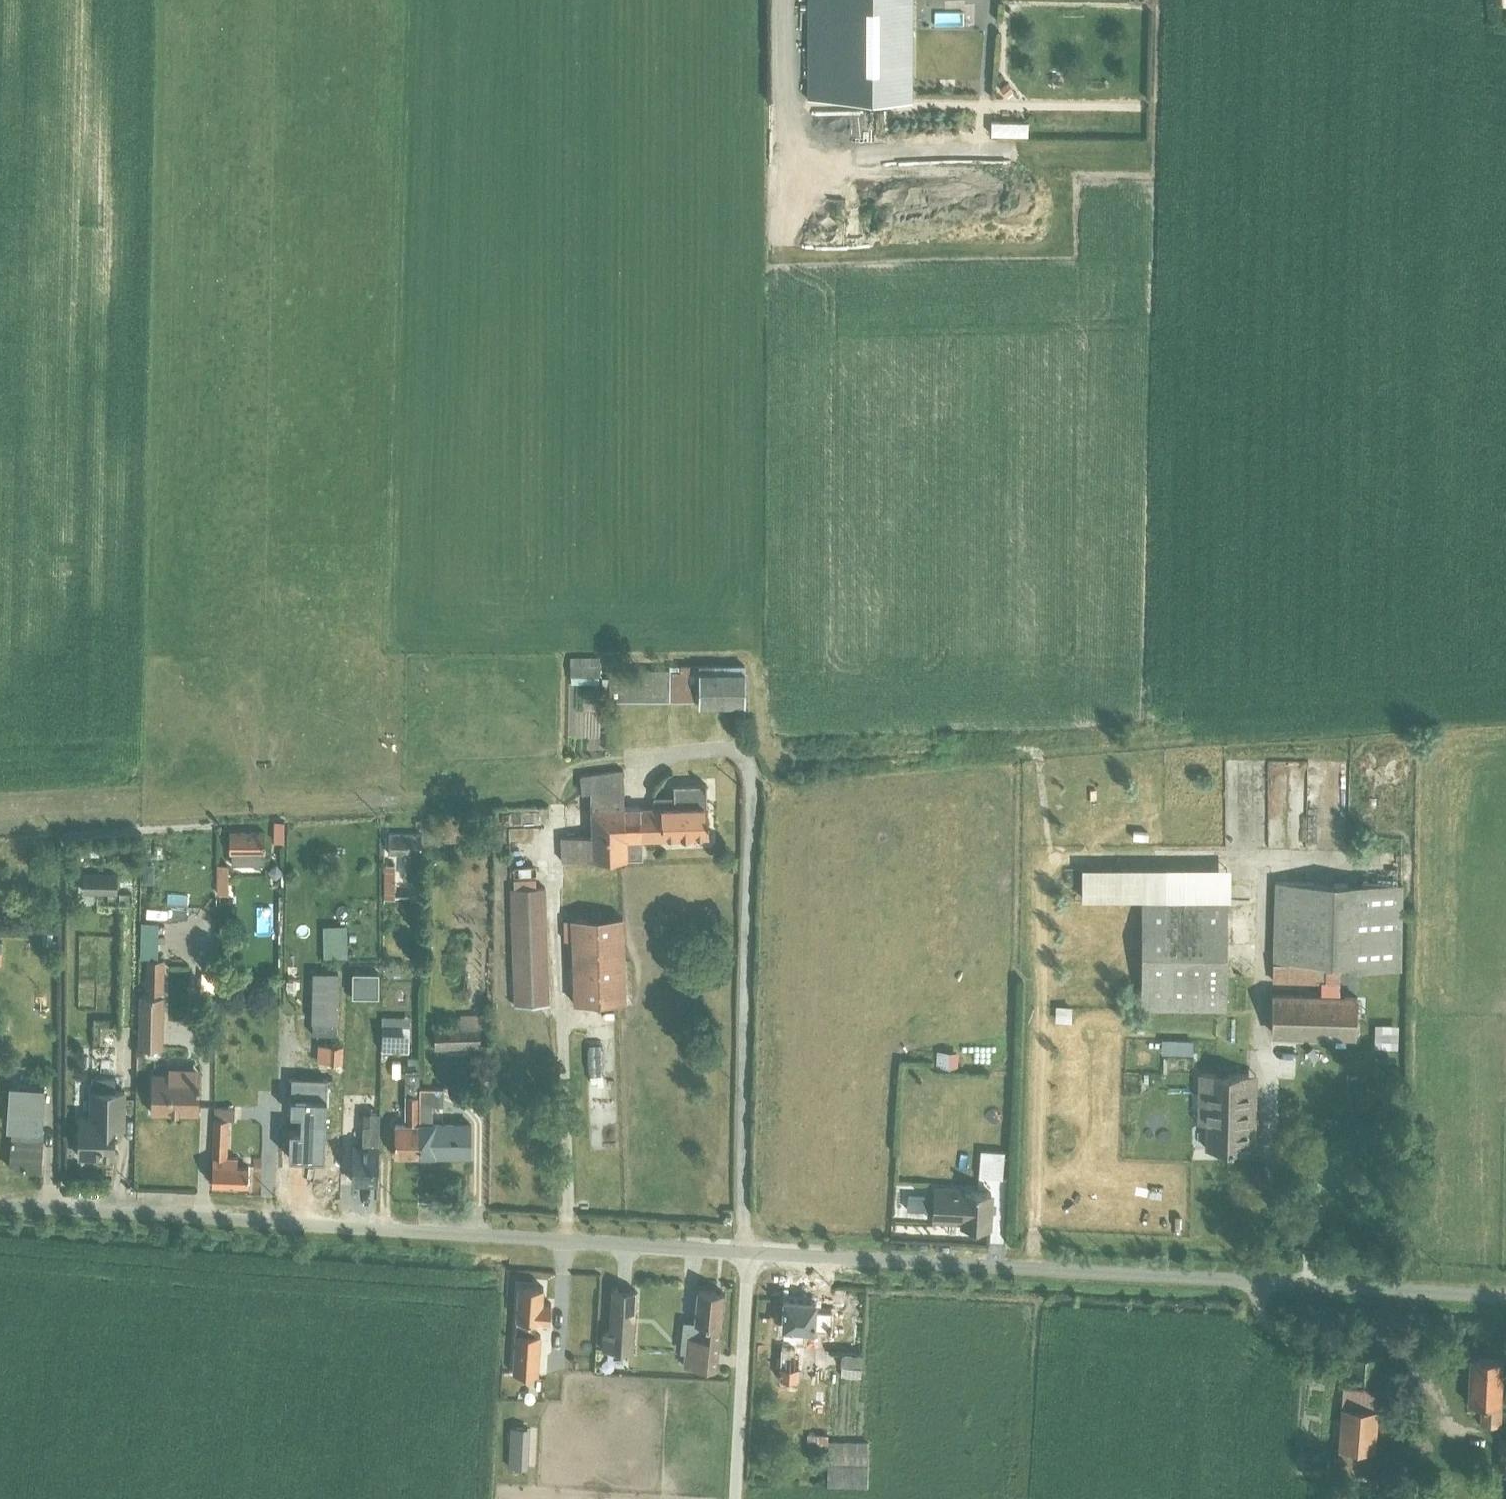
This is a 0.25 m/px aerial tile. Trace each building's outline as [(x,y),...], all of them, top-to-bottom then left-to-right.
[(912,0),(809,0),(809,99),(912,99),(912,0)] [(1007,81),(1000,88),(1007,96),(1014,90),(1007,81)] [(599,658),(570,658),(569,676),(570,676),(570,684),(598,684),(598,677),(599,677),(599,658)] [(608,678),(601,678),(601,701),(608,701),(698,701),(698,708),(744,708),(744,666),(698,666),(680,666),(680,672),(669,672),(669,670),(608,670),(608,678)] [(624,768),(580,774),(582,792),(591,792),(592,835),(592,859),(629,858),(627,838),(642,838),(709,836),(708,805),(707,783),(674,785),(675,796),(675,805),(654,806),(625,806),(624,768)] [(654,796),(654,806),(675,805),(675,796),(654,796)] [(262,831),(228,832),(229,861),(263,860),(262,831)] [(420,834),(387,834),(387,856),(404,856),(404,875),(420,875),(420,834)] [(592,859),(592,835),(561,836),(562,860),(592,859)] [(627,838),(629,858),(643,857),(642,838),(627,838)] [(1082,896),(1231,896),(1231,863),(1082,864),(1082,896)] [(114,864),(80,866),(81,894),(115,893),(114,864)] [(385,864),(386,899),(397,899),(397,864),(385,864)] [(514,888),(511,888),(515,1005),(550,1004),(546,886),(537,887),(536,877),(513,878),(514,888)] [(1275,881),(1272,981),(1325,982),(1325,986),(1340,986),(1339,963),(1357,963),(1357,968),(1402,969),(1403,883),(1275,881)] [(1228,899),(1142,898),(1141,1009),(1227,1010),(1228,899)] [(624,916),(564,920),(565,939),(572,940),(574,1003),(627,1001),(624,916)] [(159,920),(142,920),(141,956),(159,956),(159,920)] [(346,923),(322,925),(324,958),(348,957),(346,923)] [(147,958),(146,991),(164,991),(165,958),(147,958)] [(379,972),(353,972),(352,996),(378,997),(379,972)] [(278,980),(264,981),(266,997),(277,996),(278,980)] [(1273,991),(1271,1035),(1356,1037),(1357,994),(1273,991)] [(164,995),(140,994),(139,1046),(164,1047),(164,995)] [(1056,1005),(1056,1021),(1072,1020),(1072,1005),(1056,1005)] [(461,1026),(435,1027),(435,1044),(493,1042),(492,1013),(460,1014),(461,1026)] [(383,1014),(382,1049),(409,1050),(410,1015),(383,1014)] [(1162,1039),(1162,1053),(1193,1054),(1193,1040),(1162,1039)] [(998,1070),(1000,1041),(975,1040),(973,1068),(998,1070)] [(938,1050),(936,1068),(958,1068),(959,1052),(938,1050)] [(419,1155),(420,1086),(420,1056),(408,1056),(408,1065),(406,1065),(405,1122),(396,1122),(395,1154),(419,1155)] [(1217,1072),(1198,1072),(1198,1121),(1208,1121),(1207,1148),(1255,1149),(1257,1073),(1228,1072),(1227,1063),(1217,1063),(1217,1072)] [(169,1072),(153,1071),(152,1111),(200,1112),(201,1066),(169,1065),(169,1072)] [(90,1114),(81,1114),(80,1156),(115,1156),(115,1127),(126,1128),(127,1089),(115,1089),(116,1076),(92,1076),(93,1088),(90,1088),(90,1114)] [(292,1077),(288,1161),(324,1163),(329,1079),(292,1077)] [(10,1082),(7,1125),(14,1125),(11,1167),(41,1169),(46,1084),(10,1082)] [(420,1086),(419,1155),(471,1156),(472,1121),(434,1121),(433,1104),(444,1104),(444,1086),(420,1086)] [(215,1106),(213,1183),(249,1184),(249,1165),(237,1165),(238,1156),(228,1157),(229,1119),(235,1119),(236,1107),(215,1106)] [(363,1143),(353,1143),(352,1181),(379,1181),(380,1112),(364,1111),(363,1143)] [(617,1163),(616,1124),(588,1124),(589,1163),(617,1163)] [(981,1149),(979,1176),(1003,1178),(1005,1151),(981,1149)] [(964,1216),(963,1226),(990,1227),(991,1211),(992,1211),(994,1191),(934,1185),(934,1195),(927,1195),(926,1209),(933,1210),(933,1218),(947,1219),(948,1215),(964,1216)] [(947,1219),(933,1218),(933,1221),(960,1223),(960,1226),(963,1226),(964,1216),(948,1215),(947,1219)] [(519,1285),(515,1373),(539,1374),(541,1335),(536,1334),(536,1320),(551,1321),(552,1302),(544,1301),(544,1286),(519,1285)] [(604,1331),(603,1349),(634,1351),(637,1290),(612,1288),(610,1331),(604,1331)] [(686,1335),(684,1365),(716,1368),(724,1292),(699,1289),(696,1322),(701,1323),(700,1336),(686,1335)] [(785,1299),(780,1386),(788,1386),(788,1378),(799,1379),(801,1344),(814,1345),(817,1301),(785,1299)] [(842,1353),(841,1366),(842,1366),(841,1376),(861,1378),(863,1356),(842,1353)] [(1471,1356),(1469,1402),(1481,1402),(1480,1422),(1501,1423),(1503,1358),(1471,1356)] [(860,1411),(860,1383),(830,1383),(830,1411),(860,1411)] [(1338,1448),(1375,1450),(1379,1387),(1342,1384),(1338,1448)] [(511,1426),(509,1467),(528,1468),(530,1428),(511,1426)] [(828,1434),(807,1433),(807,1451),(828,1452),(827,1485),(868,1486),(868,1441),(828,1440),(828,1434)] [(1375,1450),(1338,1448),(1336,1477),(1373,1480),(1375,1450)]
